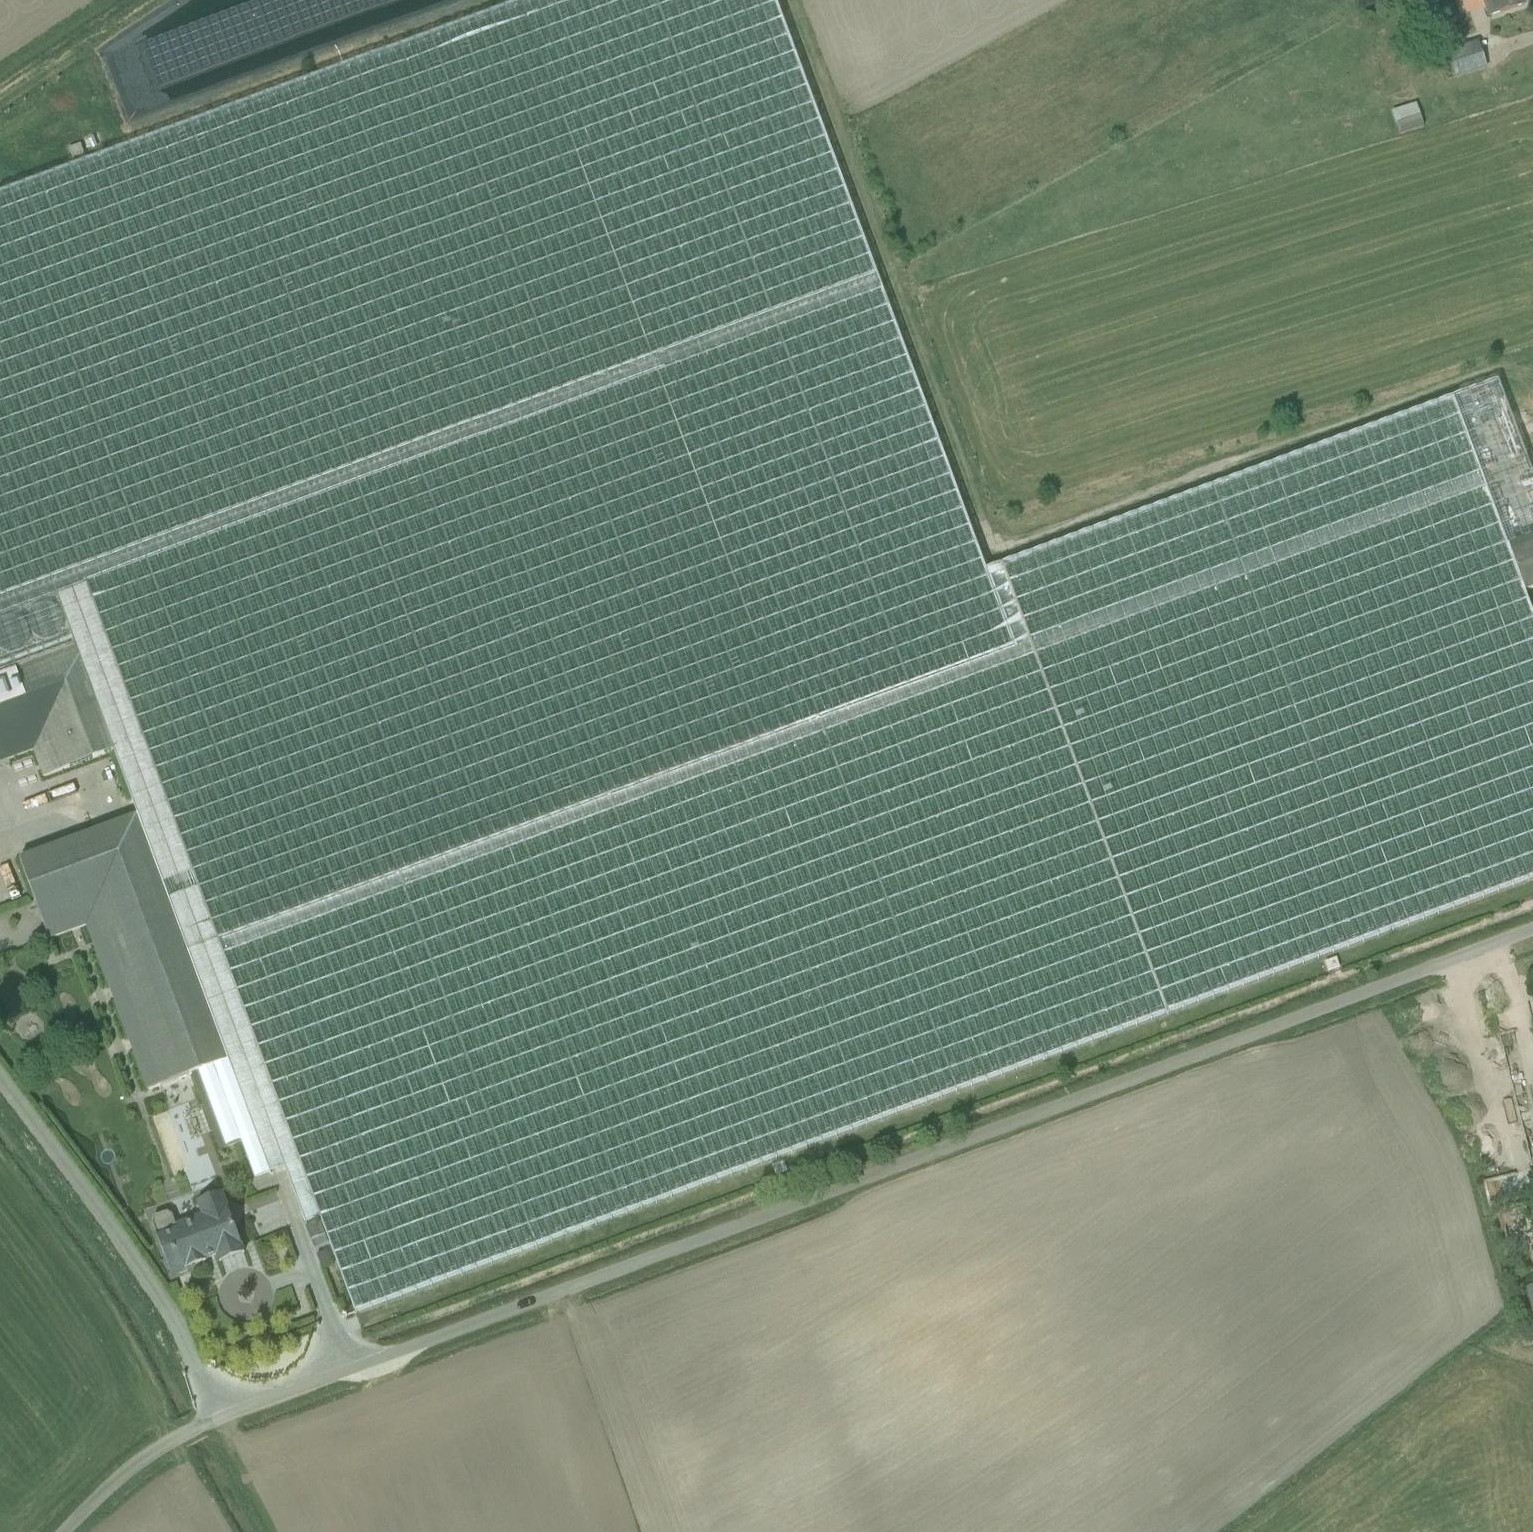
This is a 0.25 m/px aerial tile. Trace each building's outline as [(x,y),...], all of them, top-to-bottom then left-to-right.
[(0,190),(0,672),(71,646),(110,753),(264,1171),(279,1166),(308,1244),(324,1237),(351,1311),(1532,880),(1532,623),(1522,592),(1450,395),(983,566),(775,0),(521,0),(0,190)] [(1519,7),(1517,0),(1480,0),(1485,17),(1519,7)] [(1456,54),(1458,67),(1491,61),(1488,48),(1456,54)] [(1464,84),(1496,75),(1491,61),(1460,71),(1464,84)] [(1419,124),(1423,134),(1434,130),(1426,107),(1398,118),(1403,130),(1419,124)] [(158,1283),(238,1251),(216,1194),(187,1205),(192,1218),(169,1227),(163,1213),(135,1224),(158,1283)]
